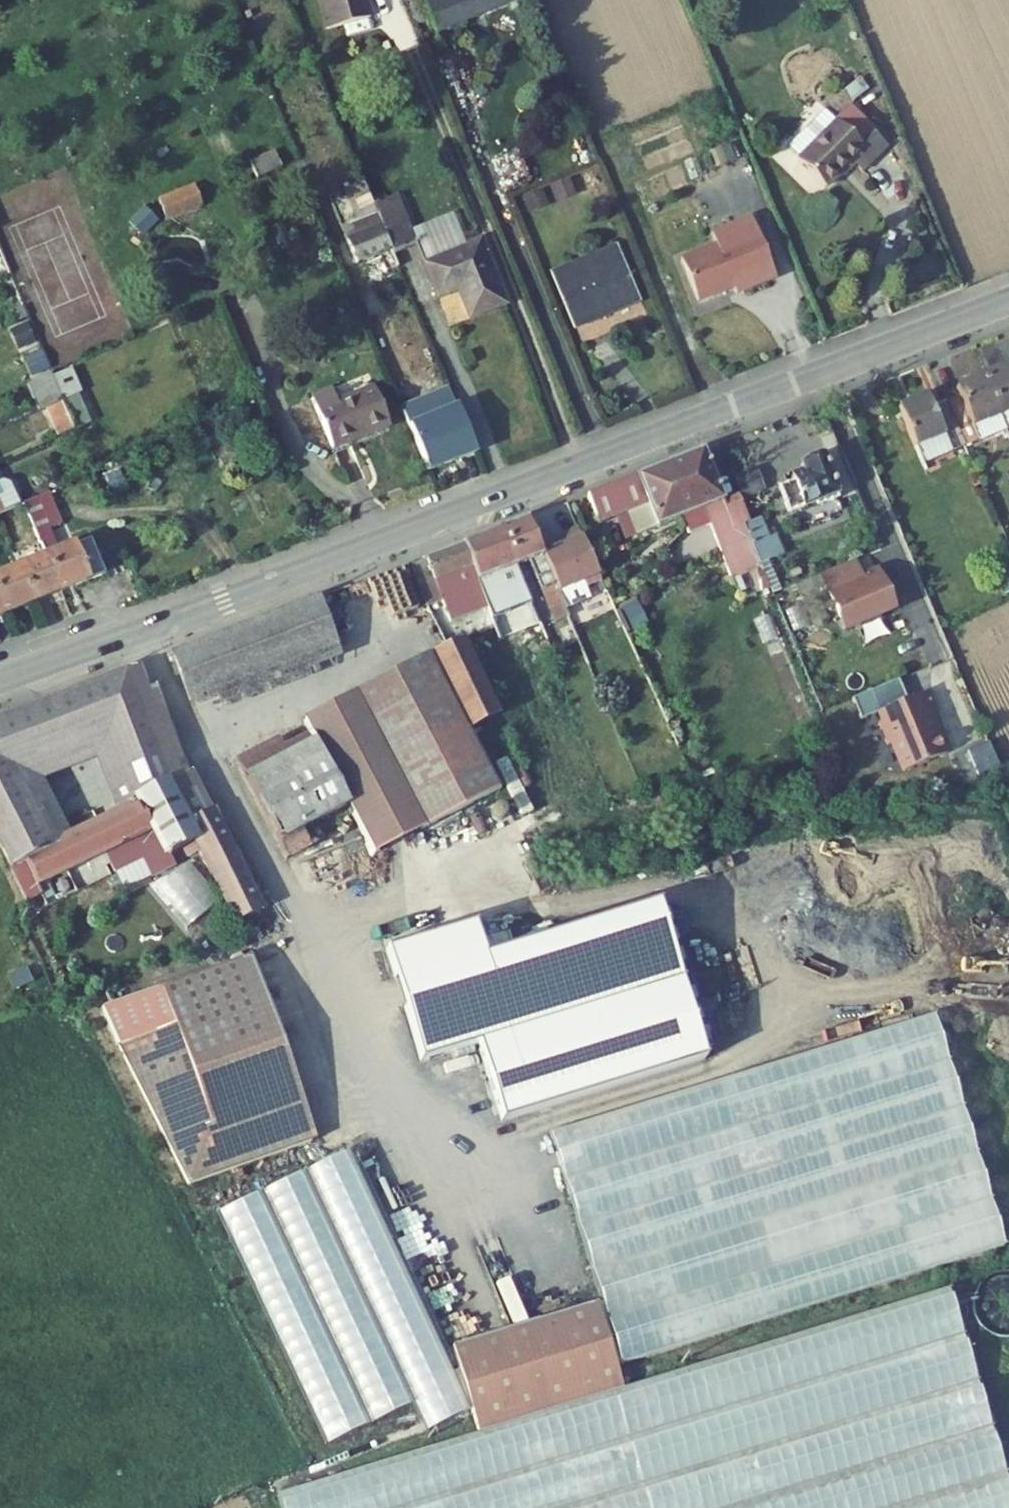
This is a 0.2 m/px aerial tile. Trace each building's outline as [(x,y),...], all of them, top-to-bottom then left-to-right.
[(357,0),(311,0),(323,41),(366,30),(357,0)] [(436,53),(513,19),(504,0),(413,0),(436,53)] [(784,175),(822,213),(849,187),(860,197),(872,185),(885,173),(860,148),(848,160),(824,137),(784,175)] [(257,178),(281,167),(275,152),(250,163),(257,178)] [(347,242),(335,247),(345,270),(367,260),(375,277),(399,267),(393,253),(373,205),(364,182),(344,190),(356,220),(349,223),(355,238),(347,242)] [(160,200),(167,219),(202,205),(195,187),(160,200)] [(506,304),(480,240),(466,245),(459,228),(418,245),(412,230),(398,195),(373,205),(393,253),(416,244),(438,298),(459,290),(464,288),(467,296),(462,298),(471,318),(506,304)] [(129,223),(144,237),(159,220),(145,207),(129,223)] [(418,245),(459,228),(453,213),(412,230),(418,245)] [(355,238),(349,223),(340,227),(347,242),(355,238)] [(714,265),(679,280),(696,321),(732,307),(734,314),(774,298),(750,237),(710,252),(714,265)] [(611,247),(547,273),(571,330),(636,304),(611,247)] [(15,329),(23,347),(35,342),(27,324),(15,329)] [(1008,432),(1008,376),(1008,377),(1004,369),(977,380),(994,420),(1001,436),(1008,432)] [(72,370),(53,378),(63,402),(64,403),(75,430),(89,423),(78,396),(82,394),(72,370)] [(52,374),(33,383),(44,411),(63,402),(53,378),(52,374)] [(939,406),(951,437),(958,452),(971,446),(972,449),(1001,436),(994,420),(977,380),(948,392),(952,401),(939,406)] [(312,398),(332,448),(389,425),(374,388),(338,403),(332,390),(312,398)] [(429,472),(476,453),(450,391),(403,410),(429,472)] [(923,402),(895,413),(917,469),(958,452),(951,437),(939,406),(927,411),(923,402)] [(64,403),(48,411),(59,437),(75,430),(64,403)] [(730,509),(718,513),(696,457),(661,471),(681,520),(680,521),(684,535),(686,540),(708,532),(726,584),(755,573),(754,568),(739,531),(739,530),(730,509)] [(792,487),(774,494),(785,518),(811,509),(813,512),(835,505),(818,462),(797,471),(799,477),(790,481),(792,487)] [(636,536),(657,529),(680,521),(681,520),(661,471),(587,498),(598,526),(629,516),(636,536)] [(727,484),(736,506),(758,497),(750,476),(727,484)] [(523,523),(495,533),(512,574),(527,568),(538,592),(550,587),(540,562),(538,557),(523,523)] [(758,523),(739,530),(739,531),(754,568),(777,559),(771,543),(766,544),(758,523)] [(563,548),(538,557),(540,562),(583,543),(578,531),(560,538),(563,548)] [(512,574),(495,533),(458,548),(476,588),(485,585),(496,609),(509,604),(500,579),(512,574)] [(99,577),(83,542),(41,560),(57,596),(99,577)] [(583,543),(540,562),(550,587),(554,595),(580,584),(583,590),(599,582),(583,543)] [(476,588),(458,548),(425,561),(426,563),(444,605),(445,607),(479,595),(476,588)] [(57,596),(41,560),(15,572),(31,607),(57,596)] [(444,605),(426,563),(411,570),(428,611),(444,605)] [(846,568),(821,578),(844,634),(886,617),(871,578),(853,585),(846,568)] [(31,607),(15,572),(0,578),(0,618),(1,620),(31,607)] [(554,595),(562,612),(588,601),(583,590),(580,584),(554,595)] [(300,609),(163,663),(189,734),(328,678),(300,609)] [(474,674),(461,644),(428,659),(459,731),(493,718),(474,674)] [(428,659),(300,712),(314,744),(319,757),(377,886),(400,878),(505,833),(459,731),(428,659)] [(166,782),(186,822),(211,810),(192,773),(189,774),(155,688),(149,690),(139,666),(125,672),(156,756),(166,782)] [(125,672),(32,708),(50,754),(107,732),(115,752),(122,772),(156,756),(125,672)] [(899,708),(890,687),(844,705),(852,726),(871,719),(874,729),(870,731),(878,752),(883,750),(894,779),(939,762),(930,740),(923,743),(918,729),(920,728),(917,720),(924,718),(918,701),(899,708)] [(0,720),(0,820),(30,806),(50,795),(43,780),(58,774),(50,754),(32,708),(0,720)] [(58,774),(95,760),(115,752),(107,732),(50,754),(58,774)] [(306,762),(319,757),(314,744),(301,750),(306,762)] [(306,762),(301,750),(285,756),(282,748),(239,767),(285,865),(355,837),(319,757),(306,762)] [(122,772),(115,752),(95,760),(114,808),(132,798),(122,772)] [(166,782),(156,756),(122,772),(132,798),(166,782)] [(117,816),(72,838),(50,848),(30,806),(0,820),(0,856),(7,869),(11,867),(28,902),(43,895),(38,886),(87,863),(90,870),(94,871),(108,865),(108,861),(114,873),(142,860),(151,879),(175,867),(169,855),(195,842),(186,822),(166,782),(132,798),(136,807),(117,816)] [(72,838),(68,831),(50,795),(30,806),(50,848),(72,838)] [(114,808),(68,831),(72,838),(117,816),(114,808)] [(213,809),(211,810),(186,822),(195,842),(236,924),(263,910),(213,809)] [(470,922),(381,949),(416,1064),(474,1046),(498,1124),(701,1061),(652,904),(481,957),(470,922)] [(175,1026),(117,1045),(188,1186),(317,1140),(252,955),(162,987),(175,1026)] [(117,1045),(175,1026),(162,987),(161,985),(102,1005),(117,1045)] [(597,1303),(616,1365),(1004,1246),(934,1015),(545,1134),(597,1303)] [(421,1404),(462,1383),(347,1159),(306,1180),(421,1404)] [(296,1186),(253,1207),(366,1431),(409,1410),(296,1186)] [(199,1235),(314,1458),(356,1437),(242,1213),(199,1235)] [(955,1293),(285,1498),(288,1507),(1008,1507),(1008,1468),(955,1293)] [(479,1431),(596,1395),(589,1374),(616,1365),(597,1303),(453,1347),(479,1431)] [(596,1395),(623,1387),(616,1365),(589,1374),(596,1395)]
